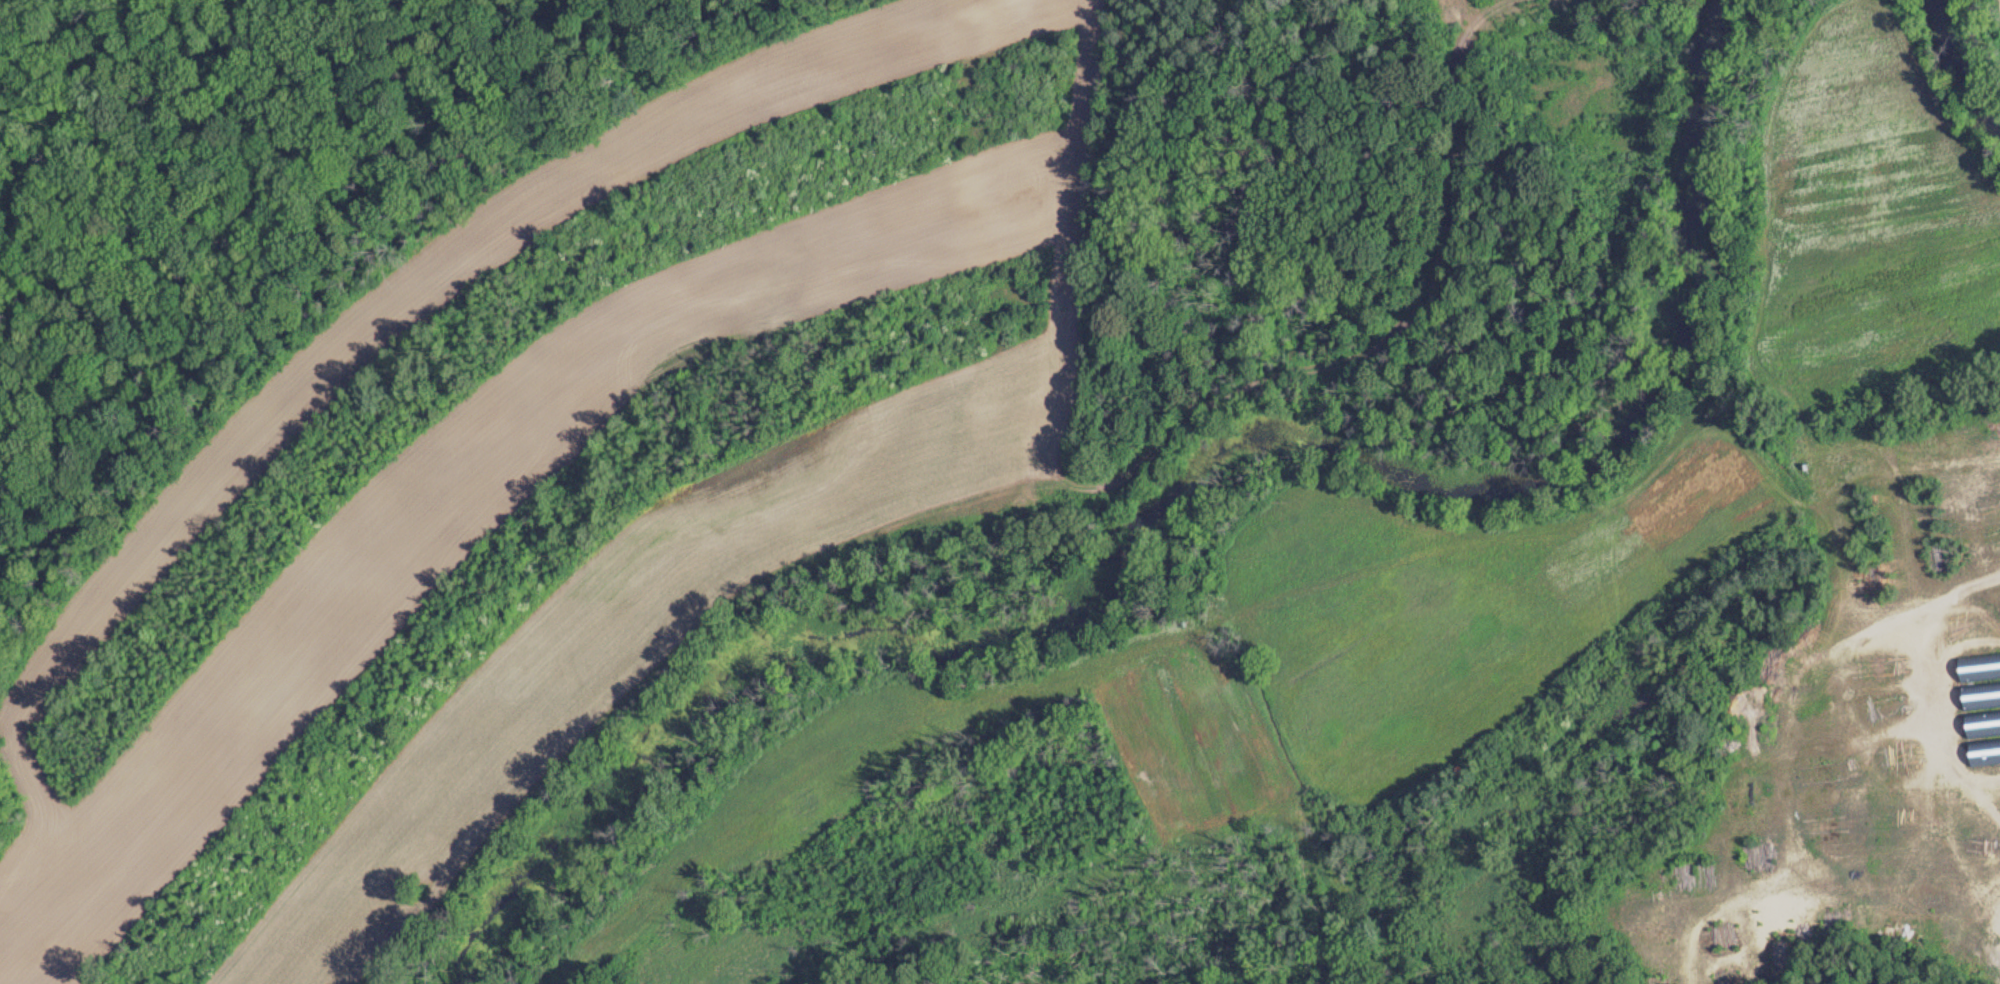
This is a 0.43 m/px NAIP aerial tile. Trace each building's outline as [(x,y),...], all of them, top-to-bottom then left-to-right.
[(1965,681),(1999,679),(1999,656),(1963,658),(1965,681)] [(1967,708),(1999,707),(1999,685),(1966,686),(1967,708)] [(1999,764),(1999,712),(1970,714),(1974,766),(1999,764)]
